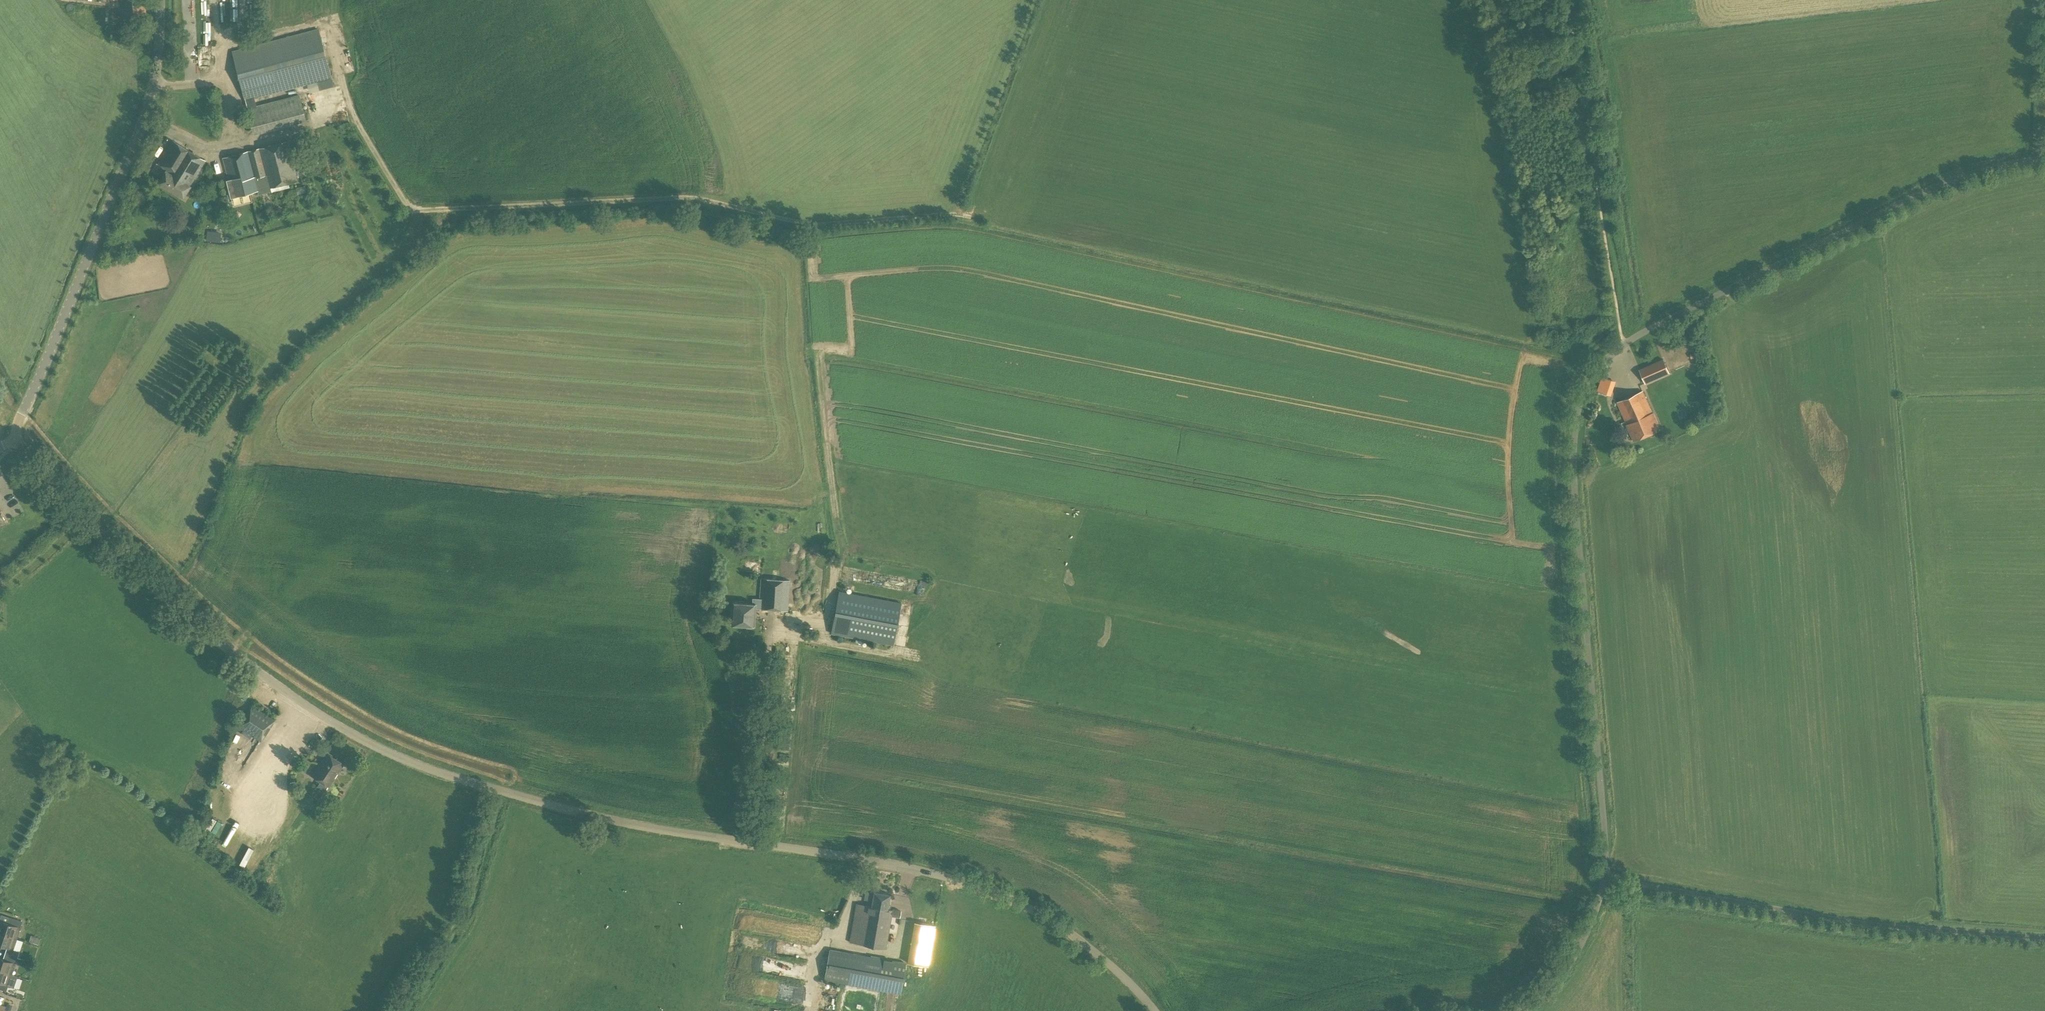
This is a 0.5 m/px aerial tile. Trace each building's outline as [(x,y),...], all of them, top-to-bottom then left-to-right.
[(146,20),(145,0),(120,0),(122,23),(146,20)] [(334,86),(318,28),(231,51),(244,101),(246,101),(248,109),(247,109),(253,134),(306,120),(299,94),(256,105),(255,99),(307,85),(309,92),(334,86)] [(183,198),(191,186),(206,161),(172,140),(158,164),(166,169),(158,182),(183,198)] [(297,180),(287,141),(223,158),(228,179),(227,180),(231,197),(259,190),(256,177),(266,174),(269,187),(297,180)] [(1663,359),(1640,369),(1643,377),(1666,367),(1663,359)] [(1595,390),(1609,396),(1614,381),(1600,376),(1595,390)] [(1652,414),(1643,391),(1618,403),(1628,427),(1628,428),(1634,441),(1661,430),(1653,413),(1652,414)] [(759,608),(769,609),(785,610),(787,588),(790,588),(791,578),(792,565),(759,562),(757,586),(760,586),(759,600),(759,602),(759,608)] [(893,645),(901,603),(840,592),(832,633),(893,645)] [(756,607),(757,607),(757,602),(759,602),(759,600),(753,599),(752,604),(732,603),(731,624),(745,625),(746,627),(751,628),(751,627),(752,626),(754,626),(756,607)] [(261,742),(276,720),(251,704),(237,726),(258,740),(261,742)] [(329,786),(343,764),(327,754),(313,775),(321,781),(317,786),(325,791),(328,785),(329,786)] [(872,901),(872,906),(856,903),(849,942),(886,948),(892,916),(900,917),(901,911),(887,908),(890,895),(874,892),(866,891),(864,899),(872,901)] [(0,920),(0,933),(13,937),(16,938),(22,921),(10,917),(8,923),(0,920)] [(928,967),(936,925),(914,921),(907,963),(928,967)] [(13,937),(0,933),(0,945),(7,947),(5,953),(18,958),(18,957),(20,952),(10,948),(13,937)] [(31,935),(29,941),(38,944),(40,938),(31,935)] [(870,957),(829,950),(824,980),(877,989),(900,993),(906,963),(882,959),(870,956),(870,957)] [(18,957),(18,958),(5,953),(3,959),(0,958),(0,970),(12,974),(16,963),(19,964),(21,958),(18,957)] [(12,974),(0,970),(0,989),(6,991),(12,974)] [(733,975),(731,993),(783,1000),(785,982),(733,975)]
